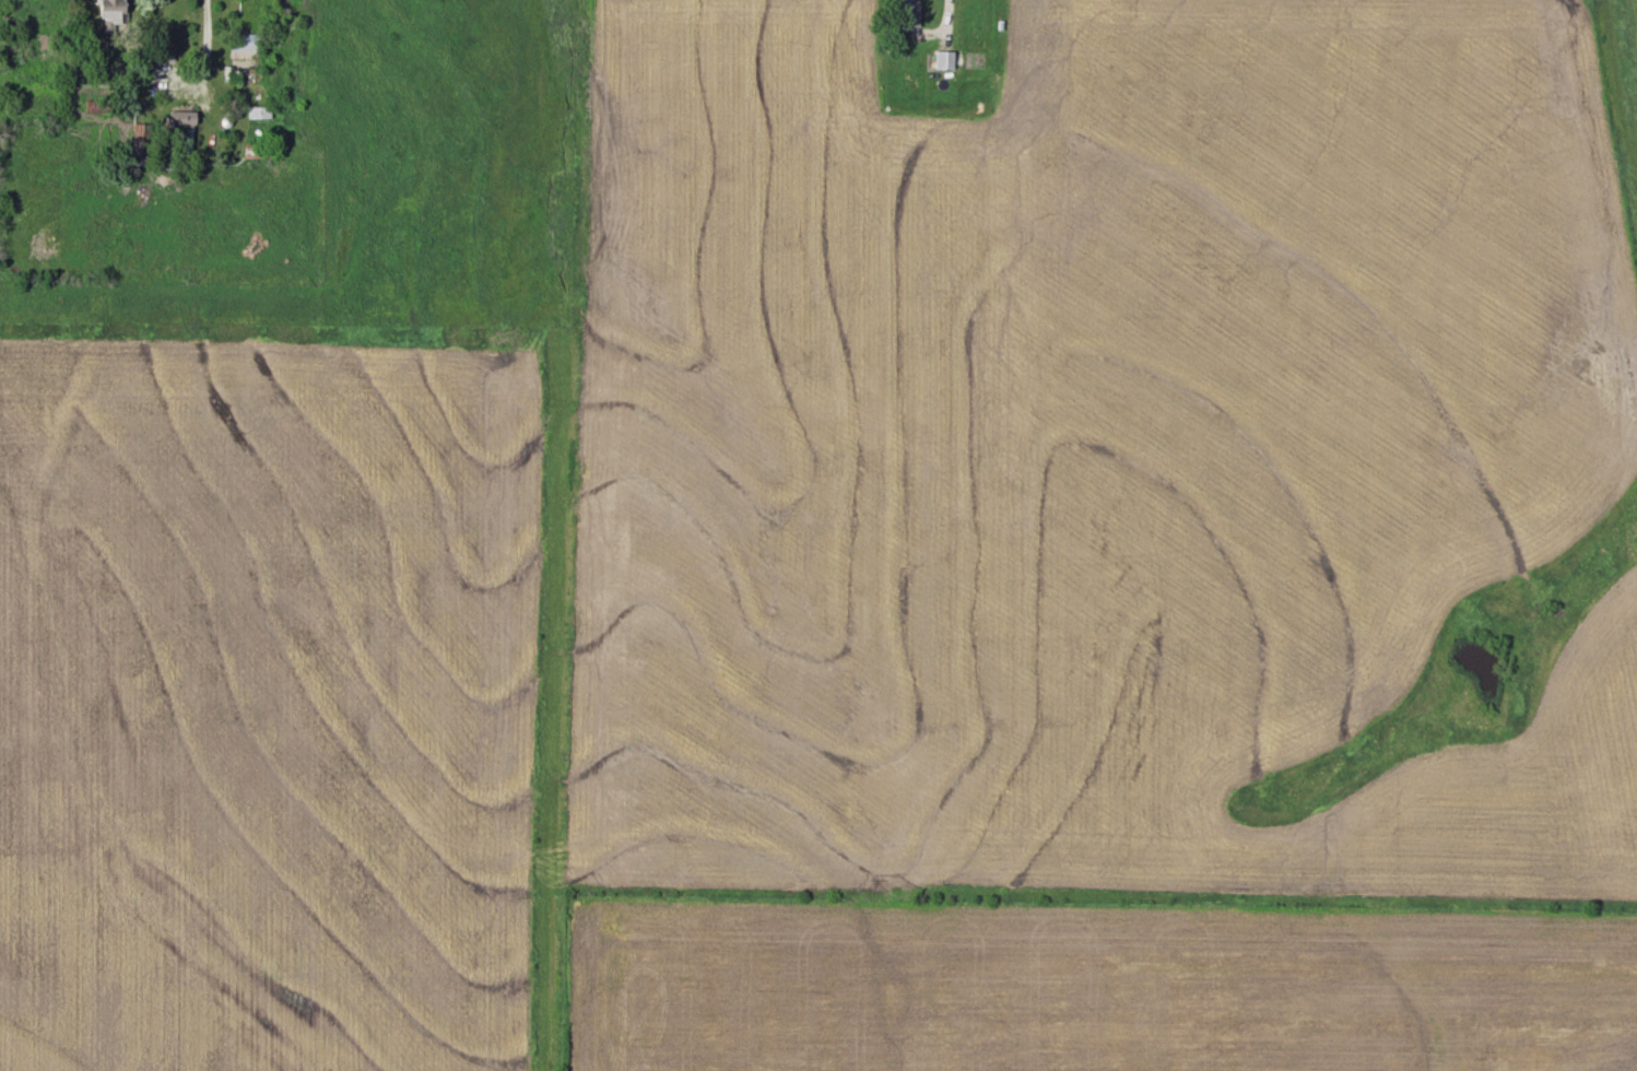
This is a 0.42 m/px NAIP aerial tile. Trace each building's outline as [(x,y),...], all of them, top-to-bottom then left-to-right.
[(125,24),(125,0),(98,0),(98,24),(125,24)] [(920,0),(899,0),(899,30),(919,30),(920,0)] [(229,53),(259,53),(259,36),(229,36),(229,53)] [(935,71),(954,71),(954,53),(935,53),(935,71)] [(248,121),(270,121),(270,109),(248,109),(248,121)] [(196,113),(170,113),(170,133),(196,133),(196,113)]
